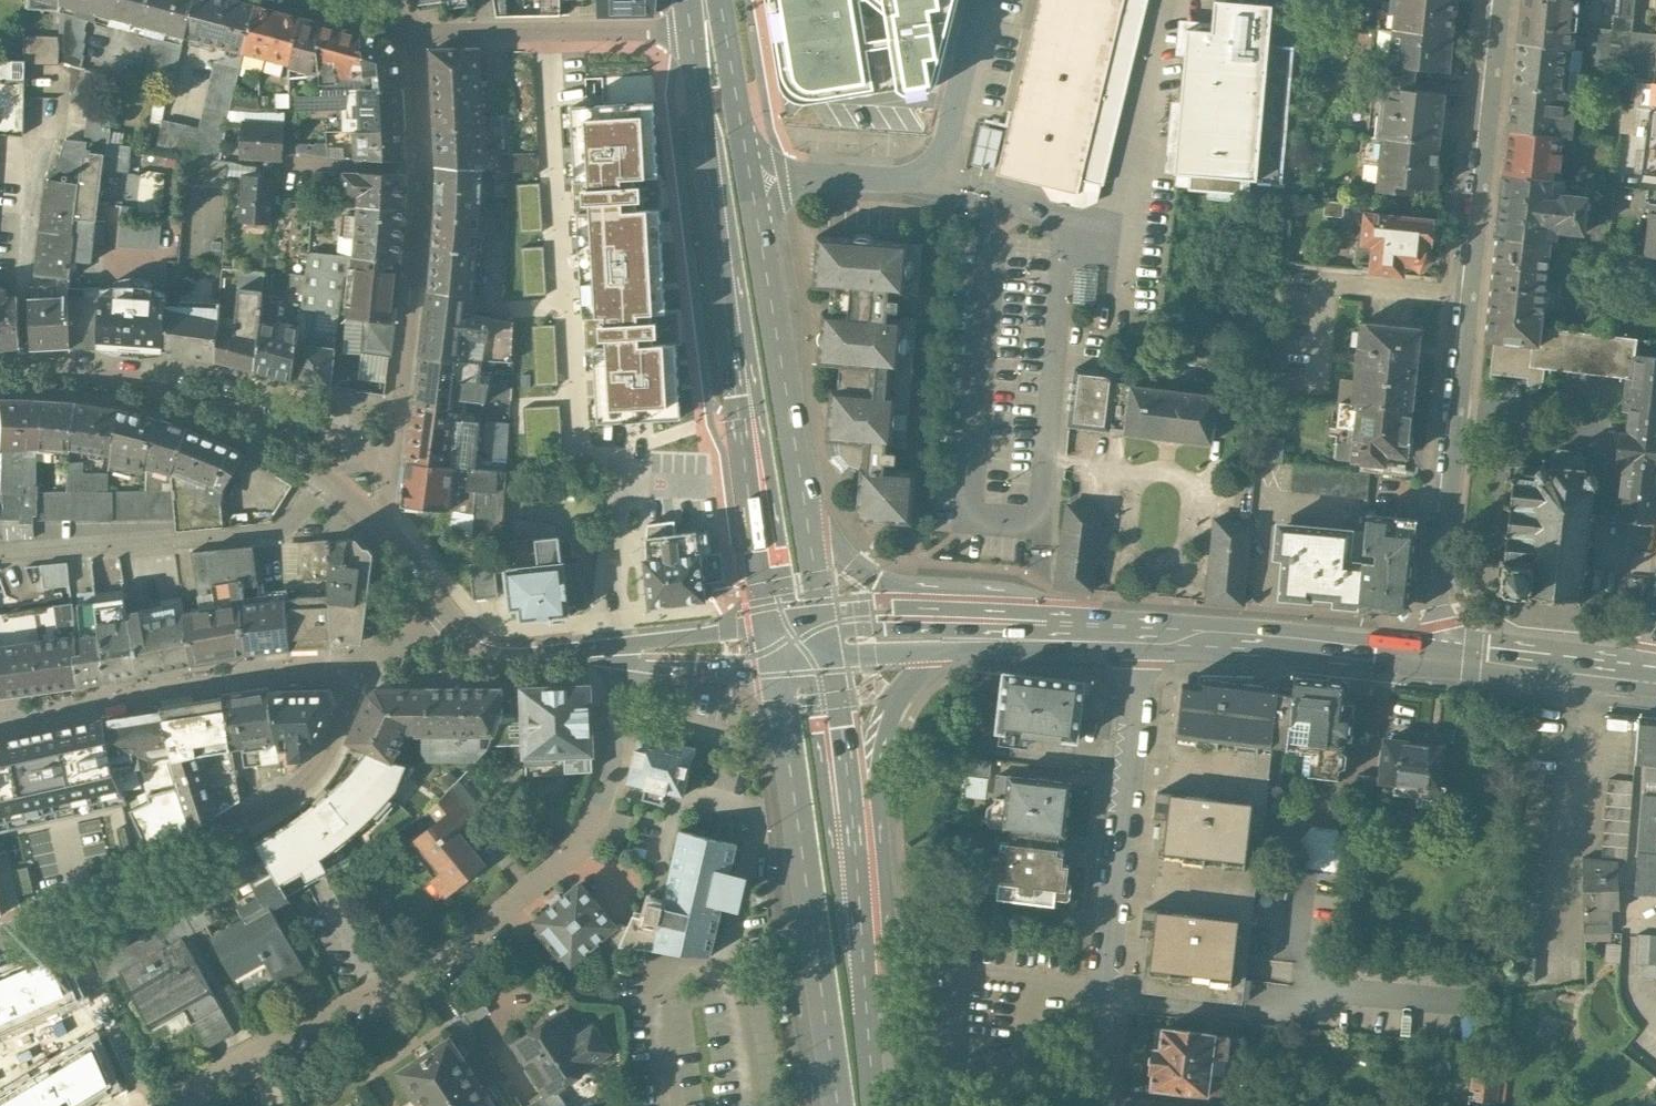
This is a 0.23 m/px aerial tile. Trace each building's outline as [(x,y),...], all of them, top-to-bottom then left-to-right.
[(25,7),(24,8),(60,11),(61,0),(25,0),(25,7)] [(60,11),(89,18),(112,24),(119,0),(61,0),(60,11)] [(112,24),(156,36),(184,44),(185,39),(195,0),(119,0),(112,24)] [(237,0),(195,0),(185,39),(244,53),(257,5),(237,0)] [(497,17),(561,16),(561,0),(495,0),(497,17)] [(599,15),(655,15),(657,0),(599,0),(599,15)] [(779,79),(782,90),(789,99),(799,104),(811,103),(894,92),(900,94),(908,98),(915,99),(922,96),(931,90),(938,79),(956,0),(765,0),(779,79)] [(998,174),(1040,184),(1063,190),(1078,193),(1081,180),(1101,185),(1104,186),(1148,0),(1040,0),(998,174)] [(1216,0),(1215,0),(1212,31),(1187,29),(1179,126),(1174,173),(1190,175),(1189,190),(1243,194),(1244,179),(1257,181),(1273,5),(1216,0)] [(1392,11),(1398,12),(1396,30),(1452,37),(1454,16),(1460,14),(1460,7),(1455,4),(1456,0),(1393,0),(1392,11)] [(1518,44),(1574,50),(1587,51),(1589,34),(1568,32),(1572,1),(1578,2),(1578,0),(1523,0),(1518,44)] [(1617,17),(1634,19),(1636,0),(1619,0),(1617,17)] [(279,11),(257,5),(244,53),(267,59),(279,11)] [(1392,11),(1381,10),(1379,28),(1396,30),(1398,12),(1392,11)] [(89,18),(60,11),(59,37),(58,62),(83,68),(86,55),(84,55),(86,43),(85,43),(87,32),(85,32),(89,18)] [(302,17),(279,11),(267,59),(290,65),(302,17)] [(316,21),(302,17),(290,65),(290,77),(321,75),(321,73),(316,21)] [(1634,19),(1617,17),(1615,33),(1632,35),(1634,19)] [(361,33),(316,21),(321,73),(337,72),(337,78),(354,76),(354,71),(365,70),(361,33)] [(1396,30),(1379,28),(1377,47),(1388,49),(1393,49),(1396,30)] [(1452,37),(1396,30),(1393,49),(1388,49),(1387,65),(1392,65),(1391,75),(1414,78),(1415,68),(1448,72),(1448,69),(1453,69),(1454,58),(1450,57),(1452,37)] [(1615,33),(1589,30),(1589,34),(1587,51),(1594,52),(1593,66),(1628,70),(1632,35),(1615,33)] [(390,41),(361,33),(365,70),(366,75),(381,74),(382,89),(402,88),(398,49),(390,41)] [(59,37),(24,36),(23,60),(23,65),(58,66),(58,62),(59,37)] [(184,44),(156,36),(144,84),(172,91),(184,44)] [(1574,50),(1518,44),(1513,88),(1562,93),(1564,74),(1571,75),(1574,50)] [(479,49),(431,50),(435,129),(483,127),(479,49)] [(0,59),(0,79),(23,80),(23,65),(23,60),(0,59)] [(241,66),(217,60),(206,104),(230,110),(241,66)] [(1654,84),(1639,82),(1636,107),(1648,108),(1655,109),(1655,64),(1654,84)] [(581,421),(680,417),(676,308),(665,308),(655,75),(592,78),(593,102),(568,103),(581,421)] [(0,79),(0,134),(22,136),(23,80),(0,79)] [(1639,82),(1627,81),(1624,106),(1636,107),(1639,82)] [(1415,84),(1393,82),(1392,88),(1383,87),(1380,117),(1387,118),(1385,139),(1439,145),(1444,94),(1415,90),(1415,84)] [(382,89),(360,89),(360,105),(355,105),(355,118),(361,118),(361,130),(404,130),(402,88),(382,89)] [(1562,93),(1513,88),(1508,132),(1557,137),(1558,122),(1564,122),(1566,104),(1560,104),(1562,93)] [(295,97),(296,110),(347,109),(347,90),(323,90),(323,96),(295,97)] [(116,105),(89,103),(83,141),(85,141),(110,143),(116,105)] [(200,128),(164,121),(158,147),(187,153),(221,159),(230,110),(206,104),(200,128)] [(1636,107),(1624,106),(1622,121),(1646,123),(1648,108),(1636,107)] [(285,124),(244,122),(241,157),(282,159),(285,124)] [(1002,130),(981,125),(972,165),(993,170),(1002,130)] [(483,127),(435,129),(438,166),(482,169),(486,169),(483,127)] [(405,161),(404,130),(361,130),(354,131),(354,159),(405,161)] [(1557,137),(1508,132),(1504,175),(1552,180),(1553,171),(1558,171),(1560,154),(1555,154),(1557,137)] [(1385,139),(1366,137),(1363,160),(1382,162),(1385,139)] [(83,141),(65,139),(63,143),(55,171),(54,171),(53,179),(80,183),(84,152),(85,141),(83,141)] [(1439,145),(1385,139),(1382,162),(1379,189),(1415,194),(1416,186),(1436,189),(1436,187),(1442,183),(1443,174),(1438,166),(1437,166),(1439,145)] [(110,143),(85,141),(84,152),(104,154),(103,166),(123,168),(124,163),(123,163),(124,144),(110,143)] [(344,147),(328,147),(329,158),(345,158),(344,147)] [(1618,150),(1615,186),(1655,190),(1655,177),(1636,175),(1638,153),(1618,150)] [(104,154),(84,152),(80,183),(75,219),(97,221),(103,166),(104,154)] [(221,159),(187,153),(185,185),(229,187),(231,161),(221,159)] [(482,169),(438,166),(437,208),(481,209),(482,169)] [(361,172),(346,172),(344,206),(360,207),(361,172)] [(407,174),(361,172),(360,207),(405,209),(407,174)] [(1552,180),(1504,175),(1500,207),(1549,212),(1550,200),(1552,180)] [(273,178),(246,176),(243,221),(270,223),(273,178)] [(53,179),(47,179),(36,275),(70,279),(72,261),(75,234),(73,234),(75,219),(80,183),(53,179)] [(1096,202),(1101,185),(1081,180),(1078,193),(1040,184),(1051,201),(1080,208),(1096,202)] [(542,229),(540,183),(517,184),(520,231),(542,229)] [(1587,196),(1565,194),(1557,201),(1550,200),(1549,212),(1585,215),(1587,196)] [(1650,203),(1645,254),(1655,255),(1655,204),(1650,203)] [(405,209),(360,207),(360,216),(349,216),(347,236),(358,237),(356,256),(402,261),(405,209)] [(1549,212),(1500,207),(1497,237),(1545,243),(1548,223),(1549,212)] [(481,209),(437,208),(433,249),(477,252),(481,209)] [(1409,215),(1392,214),(1391,215),(1368,212),(1365,239),(1365,241),(1376,242),(1374,261),(1373,271),(1404,274),(1405,262),(1417,263),(1421,268),(1433,260),(1429,255),(1430,241),(1431,241),(1433,220),(1409,218),(1409,215)] [(1585,215),(1549,212),(1548,223),(1554,223),(1560,232),(1583,234),(1585,215)] [(97,221),(75,219),(73,234),(75,234),(72,261),(93,262),(95,244),(97,221)] [(107,221),(97,221),(95,244),(105,244),(107,221)] [(162,226),(121,223),(119,247),(160,250),(162,226)] [(867,239),(818,235),(815,273),(814,287),(832,288),(830,312),(823,311),(819,363),(841,365),(839,389),(832,388),(829,424),(827,440),(829,440),(832,457),(833,458),(841,455),(848,464),(843,471),(845,472),(861,478),(860,483),(858,504),(859,505),(858,517),(871,519),(912,523),(916,472),(888,469),(889,463),(896,463),(897,452),(890,452),(890,445),(907,447),(917,319),(891,317),(891,311),(898,311),(899,300),(892,300),(893,293),(919,296),(921,270),(907,269),(909,243),(867,239)] [(1545,243),(1497,237),(1492,285),(1545,291),(1549,253),(1546,252),(1547,243),(1545,243)] [(1365,239),(1359,239),(1357,260),(1374,261),(1376,242),(1365,241),(1365,239)] [(547,294),(544,247),(522,248),(525,296),(547,294)] [(477,252),(433,249),(432,262),(431,262),(430,277),(431,277),(430,290),(474,293),(477,252)] [(345,255),(310,251),(307,275),(304,292),(300,325),(297,344),(299,344),(299,343),(336,347),(340,312),(342,312),(344,274),(345,255)] [(1636,253),(1633,281),(1655,284),(1655,255),(1645,254),(1636,253)] [(356,256),(345,255),(344,274),(353,275),(349,317),(368,319),(395,322),(402,261),(356,256)] [(246,261),(236,260),(235,269),(242,269),(246,270),(246,261)] [(246,270),(242,269),(240,288),(264,290),(266,272),(246,270)] [(307,275),(293,273),(291,290),(304,292),(307,275)] [(57,285),(31,287),(30,294),(30,297),(58,296),(57,285)] [(156,289),(141,286),(124,285),(102,289),(102,297),(98,347),(102,349),(113,352),(126,355),(136,356),(143,356),(158,354),(164,353),(167,306),(168,293),(156,289)] [(1545,291),(1492,285),(1486,339),(1494,340),(1539,346),(1541,328),(1545,291)] [(102,289),(69,286),(68,296),(102,297),(102,289)] [(2,288),(0,288),(0,348),(21,347),(19,299),(2,299),(2,288)] [(264,290),(240,288),(236,336),(241,336),(240,343),(219,340),(217,360),(255,370),(258,350),(261,322),(264,290)] [(516,320),(473,316),(474,293),(430,290),(421,356),(481,359),(513,361),(516,320)] [(58,296),(30,297),(32,349),(71,347),(68,296),(58,296)] [(102,297),(68,296),(71,347),(98,347),(102,297)] [(221,309),(167,306),(164,353),(217,360),(219,340),(221,309)] [(395,322),(368,319),(366,349),(391,351),(395,322)] [(300,325),(279,322),(278,324),(261,322),(258,350),(255,370),(292,380),(297,344),(300,325)] [(1419,328),(1360,322),(1356,360),(1362,361),(1358,404),(1411,409),(1419,328)] [(559,384),(556,327),(534,328),(537,385),(559,384)] [(1637,339),(1541,328),(1539,346),(1494,340),(1490,374),(1528,378),(1528,381),(1528,384),(1530,386),(1533,388),(1536,388),(1539,387),(1541,385),(1542,383),(1544,368),(1553,369),(1627,378),(1632,379),(1635,356),(1637,339)] [(336,347),(299,343),(299,344),(294,381),(331,386),(336,347)] [(481,359),(421,356),(413,431),(408,461),(453,465),(474,467),(479,422),(461,420),(464,400),(486,402),(488,382),(479,381),(481,359)] [(1635,356),(1632,379),(1627,378),(1626,386),(1625,394),(1655,398),(1655,358),(1635,356)] [(1102,380),(1075,377),(1069,426),(1109,430),(1109,428),(1126,430),(1131,386),(1134,386),(1134,384),(1102,380)] [(1134,386),(1131,386),(1126,430),(1126,432),(1211,443),(1217,396),(1134,386)] [(1625,394),(1623,411),(1628,411),(1625,433),(1655,437),(1655,398),(1625,394)] [(0,400),(0,431),(1,431),(0,466),(0,493),(6,493),(6,499),(5,499),(5,519),(21,519),(21,523),(32,523),(34,523),(34,518),(34,515),(38,515),(39,492),(39,486),(34,483),(34,452),(33,400),(0,400)] [(77,403),(33,400),(34,452),(56,453),(57,449),(71,450),(72,447),(77,403)] [(1358,404),(1341,402),(1339,427),(1355,428),(1354,444),(1352,460),(1397,464),(1398,454),(1406,454),(1411,409),(1358,404)] [(118,409),(77,403),(72,447),(112,453),(118,409)] [(561,451),(558,405),(525,407),(528,453),(561,451)] [(159,419),(118,409),(112,453),(111,462),(145,470),(147,463),(159,419)] [(496,418),(495,450),(508,450),(509,418),(496,418)] [(188,428),(159,419),(147,463),(158,467),(156,473),(172,478),(171,470),(188,428)] [(231,446),(188,428),(171,470),(172,478),(173,489),(176,517),(178,530),(223,526),(220,485),(224,488),(245,454),(231,446)] [(1618,433),(1616,459),(1618,459),(1614,494),(1619,495),(1617,517),(1655,521),(1655,437),(1625,433),(1618,433)] [(1262,458),(1283,460),(1285,438),(1264,436),(1262,458)] [(1354,444),(1339,443),(1337,459),(1352,460),(1354,444)] [(1559,448),(1552,453),(1552,457),(1543,456),(1542,464),(1520,462),(1519,464),(1514,464),(1514,461),(1510,461),(1509,475),(1507,475),(1507,479),(1513,480),(1511,501),(1505,501),(1504,507),(1510,507),(1508,529),(1502,528),(1501,534),(1507,534),(1505,556),(1499,555),(1498,561),(1503,562),(1503,567),(1500,567),(1499,582),(1501,582),(1501,586),(1494,590),(1498,596),(1504,591),(1527,594),(1527,600),(1533,601),(1533,594),(1542,595),(1541,601),(1563,604),(1564,598),(1574,599),(1573,605),(1578,606),(1579,600),(1581,600),(1581,597),(1588,598),(1588,592),(1582,592),(1584,571),(1591,572),(1592,565),(1585,564),(1587,543),(1594,544),(1594,538),(1588,537),(1590,516),(1597,517),(1597,511),(1591,511),(1593,490),(1600,490),(1601,485),(1595,484),(1599,480),(1599,477),(1595,471),(1594,470),(1595,461),(1586,460),(1586,457),(1580,449),(1559,448)] [(453,465),(408,461),(402,506),(448,509),(452,480),(453,465)] [(85,462),(70,462),(68,491),(97,491),(109,490),(109,473),(85,473),(85,462)] [(507,471),(474,467),(453,465),(452,480),(467,482),(467,489),(476,489),(474,542),(490,542),(491,543),(503,542),(507,471)] [(1371,473),(1295,465),(1292,491),(1368,498),(1371,473)] [(173,489),(113,490),(114,518),(176,517),(173,489)] [(114,518),(113,490),(109,490),(97,491),(97,517),(97,520),(114,519),(114,518)] [(68,491),(39,492),(38,515),(34,515),(34,518),(97,517),(97,491),(68,491)] [(1102,510),(1069,505),(1057,587),(1092,591),(1102,510)] [(1418,520),(1367,515),(1363,552),(1375,553),(1374,563),(1362,562),(1358,606),(1398,610),(1408,605),(1410,580),(1411,580),(1413,558),(1415,534),(1416,534),(1418,520)] [(21,519),(5,519),(1,539),(27,537),(27,534),(32,533),(32,523),(21,523),(21,519)] [(1252,524),(1215,520),(1208,601),(1243,605),(1252,524)] [(675,525),(649,527),(647,536),(649,559),(700,553),(697,533),(697,532),(679,534),(679,533),(676,533),(675,525)] [(1352,531),(1288,526),(1282,594),(1335,599),(1335,605),(1358,606),(1362,562),(1349,561),(1352,531)] [(718,552),(711,553),(709,531),(697,533),(700,553),(701,553),(706,600),(714,599),(713,590),(712,582),(721,581),(722,580),(724,578),(724,577),(725,575),(722,555),(721,553),(720,552),(718,552)] [(560,535),(504,541),(506,568),(563,562),(560,535)] [(357,537),(335,539),(330,572),(329,572),(334,642),(334,646),(352,641),(363,642),(375,551),(370,546),(364,545),(357,537)] [(335,539),(300,542),(299,547),(298,562),(299,588),(299,597),(288,599),(287,599),(292,648),(316,647),(324,642),(334,642),(329,572),(330,572),(335,539)] [(251,546),(206,550),(212,582),(216,607),(245,603),(242,585),(256,583),(251,546)] [(649,559),(645,559),(650,606),(669,604),(692,602),(706,600),(701,553),(700,553),(649,559)] [(493,561),(470,564),(475,598),(497,596),(493,561)] [(68,562),(42,564),(44,585),(46,587),(49,588),(70,586),(68,562)] [(563,562),(506,568),(511,610),(521,609),(522,620),(571,615),(570,603),(565,564),(565,562),(563,562)] [(580,581),(578,563),(565,564),(570,603),(587,601),(585,581),(580,581)] [(212,582),(198,584),(202,610),(216,607),(212,582)] [(256,583),(242,585),(245,603),(254,602),(256,583)] [(94,584),(77,587),(83,637),(101,635),(97,601),(94,584)] [(299,588),(287,589),(288,599),(299,597),(299,588)] [(287,589),(273,590),(274,594),(258,595),(259,601),(287,599),(288,599),(287,589)] [(124,597),(97,601),(101,635),(107,680),(137,675),(133,647),(135,646),(127,612),(124,597)] [(254,602),(245,603),(241,604),(246,653),(292,648),(287,599),(254,602)] [(183,601),(127,612),(135,646),(133,647),(137,675),(195,663),(185,613),(183,601)] [(28,659),(30,691),(79,684),(75,638),(71,603),(27,609),(31,659),(28,659)] [(202,610),(185,613),(195,663),(246,653),(241,604),(245,603),(216,607),(202,610)] [(27,609),(0,613),(0,695),(30,691),(28,659),(31,659),(27,609)] [(83,637),(75,638),(79,684),(107,680),(101,635),(83,637)] [(1085,682),(1005,672),(1004,676),(1001,703),(998,731),(1078,741),(1085,682)] [(1004,676),(972,673),(970,700),(1001,703),(1004,676)] [(1347,681),(1326,679),(1326,680),(1295,676),(1293,694),(1289,726),(1308,728),(1307,740),(1319,742),(1315,774),(1338,777),(1343,736),(1350,737),(1355,702),(1345,701),(1347,681)] [(561,686),(552,686),(552,687),(539,687),(539,686),(530,687),(529,687),(522,688),(523,710),(520,710),(521,735),(513,736),(513,745),(525,744),(526,765),(554,765),(554,756),(593,754),(593,746),(593,737),(592,737),(592,732),(593,732),(592,722),(591,717),(592,717),(592,707),(591,707),(591,704),(594,698),(594,691),(590,685),(585,682),(577,682),(572,686),(561,686)] [(423,688),(377,688),(369,692),(353,726),(347,738),(348,739),(349,741),(369,750),(393,761),(404,736),(402,733),(399,732),(403,720),(414,720),(414,710),(424,710),(423,688)] [(502,688),(423,688),(424,710),(414,710),(414,720),(414,734),(422,734),(496,733),(502,710),(502,688)] [(331,690),(271,691),(281,760),(292,759),(303,759),(314,747),(336,701),(331,690)] [(1262,699),(1182,690),(1171,793),(1158,791),(1155,817),(1168,818),(1157,909),(1144,908),(1141,933),(1154,934),(1147,993),(1243,1004),(1273,744),(1287,746),(1289,726),(1293,694),(1263,691),(1262,699)] [(271,691),(225,698),(232,746),(242,744),(245,766),(281,760),(271,691)] [(225,698),(161,708),(172,753),(171,753),(172,761),(232,748),(232,746),(225,698)] [(161,708),(104,717),(114,763),(134,759),(136,768),(149,765),(148,757),(171,753),(172,753),(161,708)] [(30,734),(42,786),(116,769),(114,763),(104,717),(30,734)] [(1639,717),(1636,762),(1648,763),(1647,779),(1649,780),(1648,796),(1655,796),(1655,719),(1639,717)] [(1308,728),(1289,726),(1287,746),(1306,748),(1307,740),(1308,728)] [(496,733),(422,734),(423,752),(429,760),(477,760),(489,748),(496,733)] [(30,734),(0,740),(0,796),(42,786),(30,734)] [(696,748),(640,734),(628,782),(646,786),(643,796),(664,801),(666,790),(684,795),(696,748)] [(1425,744),(1386,740),(1381,779),(1420,784),(1417,805),(1443,809),(1446,785),(1438,784),(1442,746),(1439,746),(1440,741),(1426,739),(1425,744)] [(232,748),(172,761),(170,761),(177,787),(180,786),(193,827),(215,816),(240,800),(232,748)] [(305,812),(290,823),(275,831),(257,842),(281,885),(297,876),(306,871),(318,863),(325,858),(333,852),(340,847),(354,835),(375,817),(389,802),(402,786),(413,771),(416,766),(393,761),(369,750),(357,764),(345,778),(333,789),(319,801),(305,812)] [(171,753),(148,757),(149,765),(154,765),(159,793),(149,795),(150,801),(168,841),(193,829),(193,827),(180,786),(177,787),(170,761),(172,761),(171,753)] [(592,754),(566,755),(567,772),(593,771),(592,754)] [(992,761),(965,757),(962,775),(990,778),(992,761)] [(0,796),(0,830),(127,804),(116,769),(42,786),(0,796)] [(1529,771),(1509,980),(1535,982),(1555,773),(1529,771)] [(1072,783),(1011,775),(1011,776),(999,774),(996,803),(994,803),(988,808),(987,820),(991,827),(1011,829),(1059,835),(1066,835),(1072,783)] [(1373,776),(1359,774),(1354,806),(1355,807),(1369,808),(1373,776)] [(1608,779),(1602,859),(1619,861),(1628,861),(1634,781),(1608,779)] [(473,820),(449,792),(431,809),(440,820),(416,839),(443,872),(433,880),(446,896),(484,866),(458,832),(473,820)] [(1645,796),(1638,885),(1655,886),(1655,893),(1655,796),(1648,796),(1645,796)] [(150,801),(134,809),(152,849),(168,841),(150,801)] [(1369,808),(1355,807),(1353,822),(1360,823),(1364,822),(1367,819),(1368,817),(1369,808)] [(1059,835),(1011,829),(1009,842),(1002,841),(1000,857),(994,856),(991,880),(999,881),(997,898),(1056,905),(1058,888),(1067,889),(1070,865),(1063,864),(1065,849),(1058,848),(1059,835)] [(1317,841),(1304,839),(1301,868),(1341,872),(1344,844),(1331,843),(1332,831),(1319,829),(1317,841)] [(737,844),(682,832),(660,922),(634,916),(620,945),(710,955),(723,900),(725,901),(726,894),(725,894),(737,844)] [(257,842),(204,872),(218,897),(232,890),(248,919),(269,907),(270,908),(288,899),(281,885),(257,842)] [(1602,859),(1584,858),(1584,910),(1613,910),(1612,892),(1620,891),(1619,861),(1602,859)] [(580,883),(563,898),(559,893),(549,902),(553,906),(536,921),(572,963),(616,925),(580,883)] [(216,921),(201,895),(182,907),(196,932),(216,921)] [(182,907),(108,948),(121,973),(152,1029),(187,1010),(207,1046),(235,1031),(184,939),(196,932),(182,907)] [(248,919),(214,938),(235,975),(266,957),(280,982),(304,968),(270,908),(269,907),(248,919)] [(1622,959),(1622,931),(1608,931),(1607,959),(1622,959)] [(1625,933),(1624,962),(1631,962),(1630,980),(1655,979),(1655,935),(1625,933)] [(75,962),(20,986),(30,1010),(19,1014),(29,1037),(46,1030),(62,1070),(108,1051),(84,996),(92,993),(87,981),(104,974),(96,955),(89,940),(69,948),(75,962)] [(121,973),(108,948),(96,955),(104,974),(107,981),(121,973)] [(473,1019),(493,1014),(489,999),(470,1003),(473,1019)] [(561,1013),(514,1045),(546,1094),(550,1091),(557,1092),(564,1087),(566,1081),(593,1063),(592,1062),(610,1051),(593,1025),(576,1036),(561,1013)] [(1215,1034),(1163,1028),(1161,1049),(1154,1048),(1152,1070),(1154,1071),(1152,1088),(1208,1094),(1208,1093),(1210,1073),(1212,1057),(1215,1035),(1215,1034)] [(1230,1036),(1215,1035),(1212,1057),(1227,1059),(1230,1036)] [(450,1038),(431,1050),(430,1049),(418,1057),(418,1058),(399,1070),(416,1096),(403,1105),(495,1105),(450,1038)] [(1224,1075),(1210,1073),(1208,1093),(1221,1095),(1224,1075)] [(1498,1082),(1478,1079),(1475,1099),(1495,1102),(1498,1082)]
